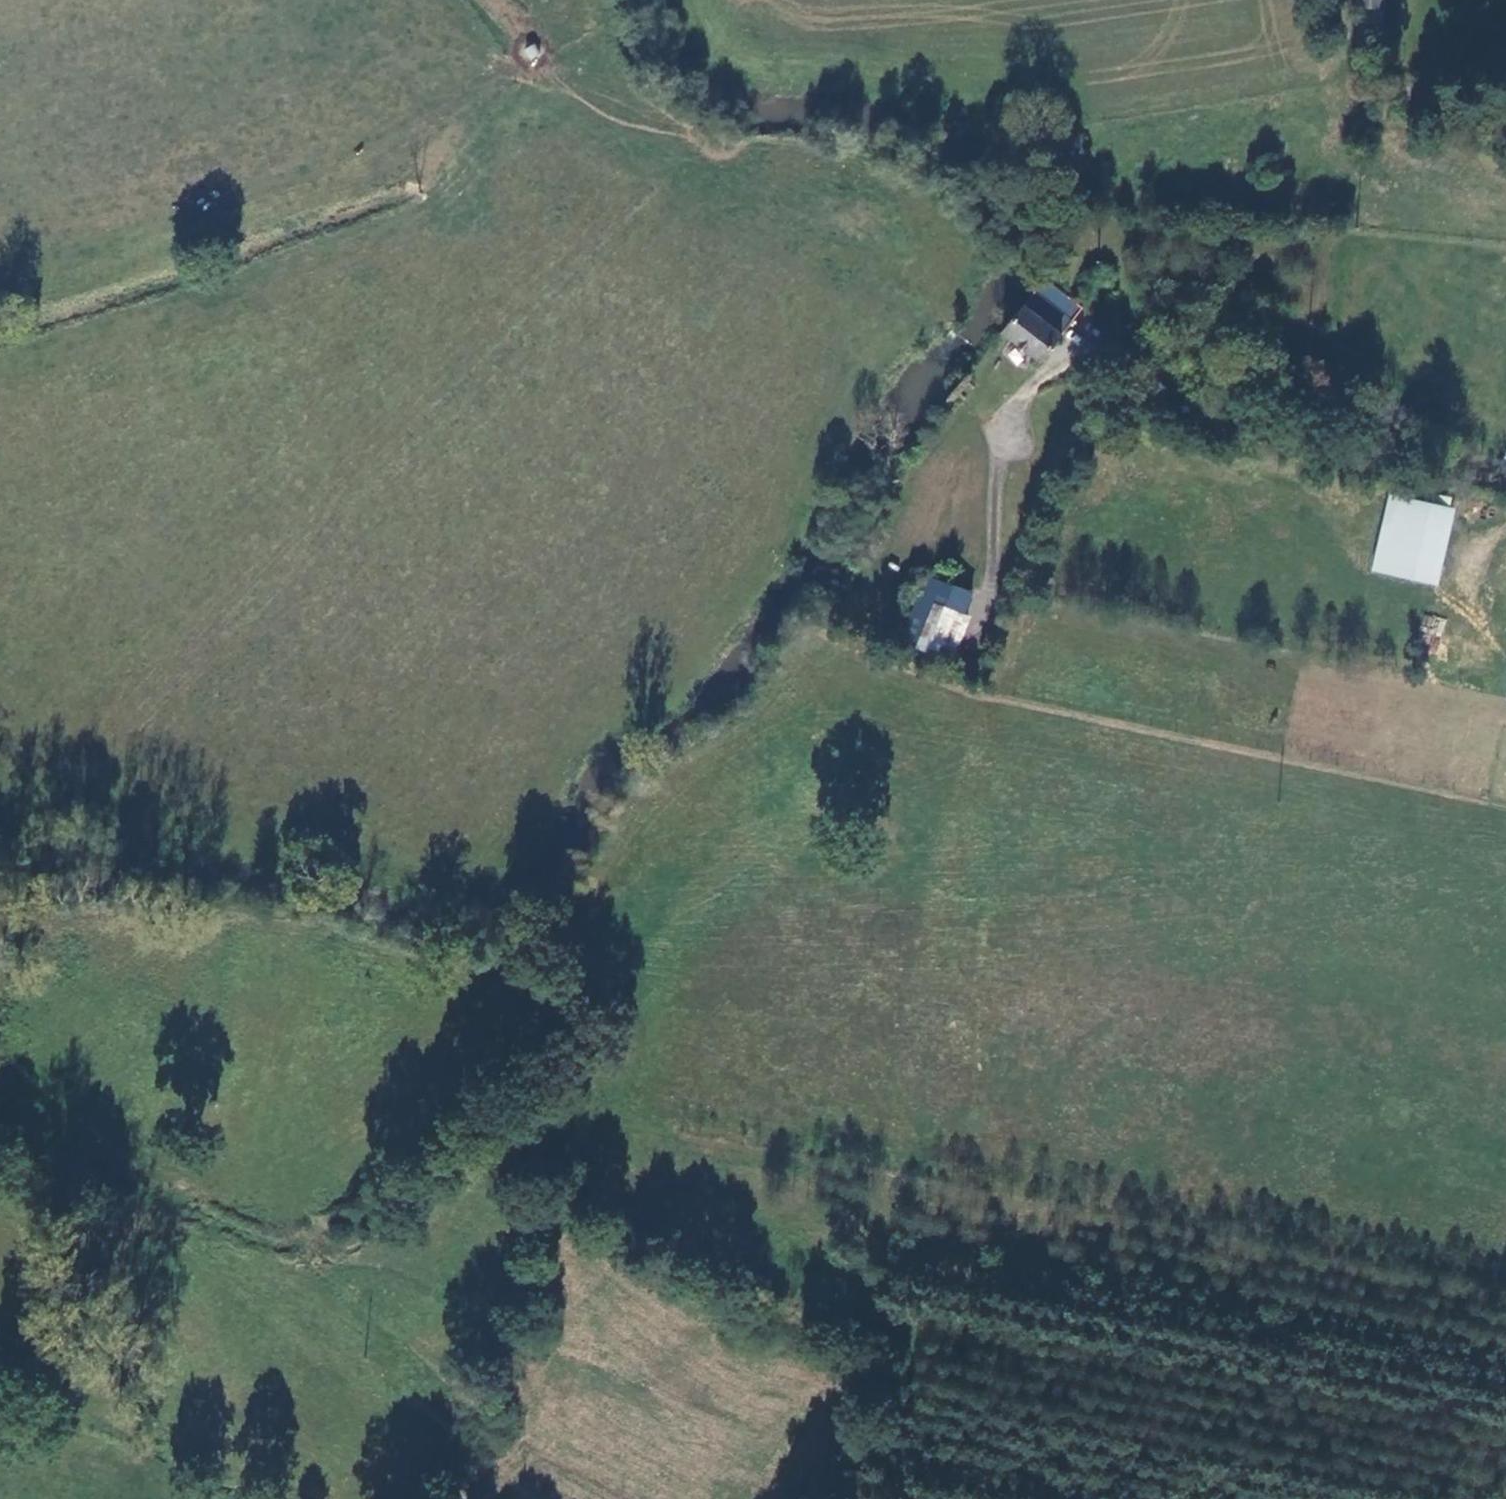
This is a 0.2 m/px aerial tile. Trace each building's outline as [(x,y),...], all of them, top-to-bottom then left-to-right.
[(1357,8),(1364,7),(1364,21),(1387,21),(1386,0),(1357,0),(1357,8)] [(1041,363),(1075,322),(1036,291),(1003,332),(1041,363)] [(1380,577),(1439,592),(1458,517),(1399,502),(1380,577)] [(951,663),(969,617),(938,605),(920,651),(951,663)] [(1440,642),(1445,618),(1426,614),(1420,638),(1440,642)]
